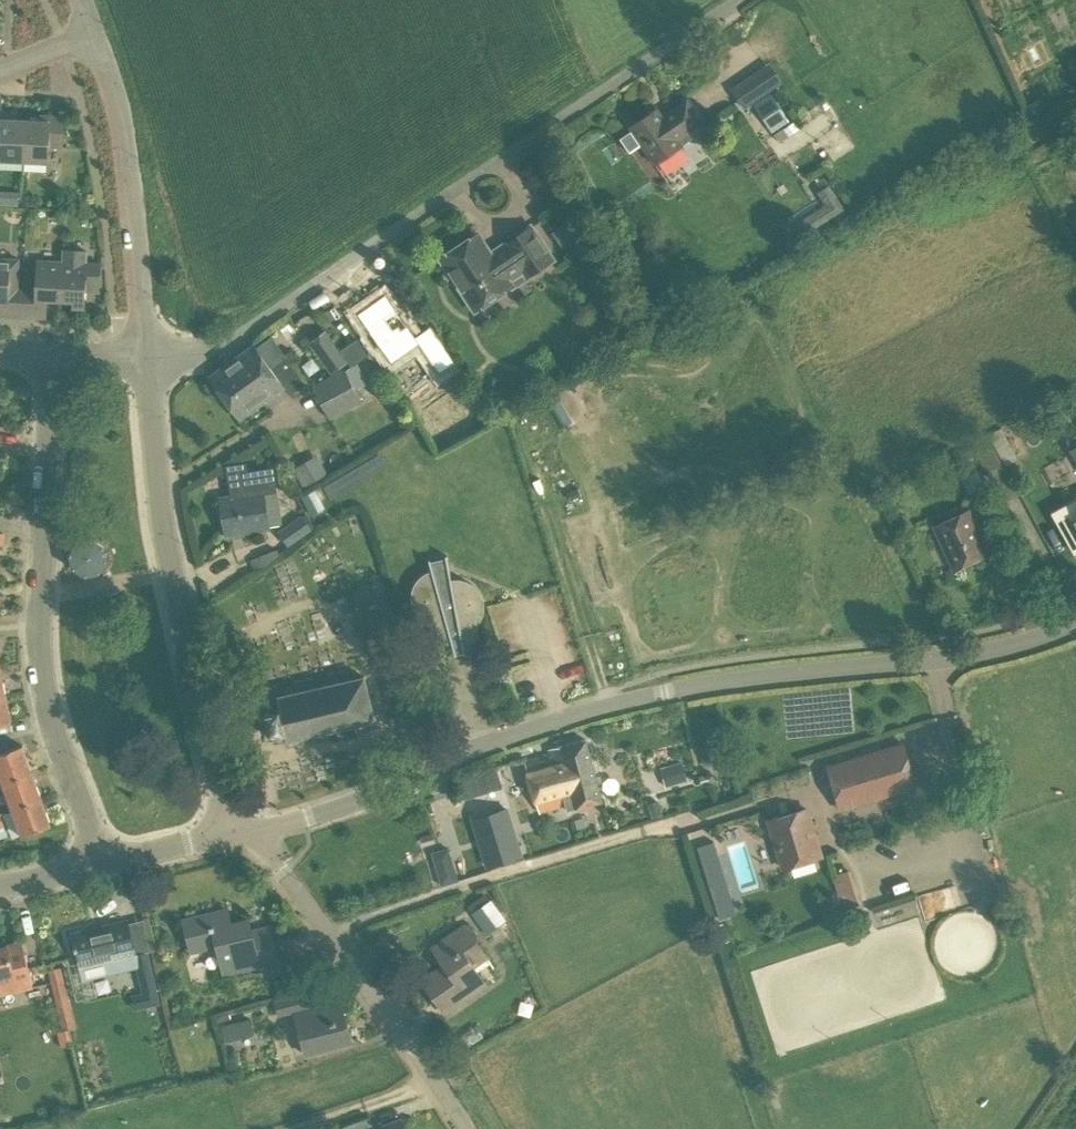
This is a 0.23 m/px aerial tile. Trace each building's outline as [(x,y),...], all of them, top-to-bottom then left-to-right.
[(789,121),(771,92),(754,103),(772,132),(789,121)] [(711,126),(694,103),(669,121),(664,114),(637,134),(624,144),(632,156),(646,146),(663,169),(690,150),(686,144),(711,126)] [(0,113),(0,159),(23,160),(25,119),(10,118),(10,113),(0,113)] [(25,119),(23,160),(47,161),(48,147),(62,148),(63,116),(40,115),(40,120),(25,119)] [(803,222),(809,231),(844,208),(828,182),(819,188),(816,190),(824,203),(800,218),(803,222)] [(25,193),(24,204),(34,204),(34,194),(25,193)] [(530,226),(505,243),(506,245),(492,255),(477,233),(440,258),(475,310),(511,285),(506,276),(520,266),(527,276),(552,259),(530,226)] [(0,257),(0,314),(21,315),(22,288),(9,287),(10,258),(0,257)] [(22,288),(21,315),(46,317),(47,298),(67,299),(69,260),(37,259),(36,288),(22,288)] [(69,260),(67,299),(73,300),(73,306),(84,307),(85,289),(99,289),(100,262),(69,260)] [(415,336),(384,294),(356,314),(369,332),(366,334),(375,347),(378,345),(392,363),(419,344),(440,373),(456,361),(430,326),(415,336)] [(341,344),(351,338),(338,319),(328,326),(341,344)] [(310,342),(331,372),(346,361),(325,331),(310,342)] [(270,365),(254,342),(208,375),(224,397),(270,365)] [(270,365),(224,397),(240,420),(286,387),(283,383),(287,379),(295,389),(306,381),(286,354),(270,365)] [(314,385),(330,415),(361,398),(345,369),(314,385)] [(994,476),(1006,470),(1005,466),(994,446),(978,454),(990,478),(994,476)] [(304,488),(328,475),(317,456),(293,469),(304,488)] [(243,529),(280,523),(271,467),(247,471),(245,462),(229,464),(234,495),(220,498),(221,507),(219,509),(221,520),(224,521),(226,536),(244,533),(243,529)] [(577,487),(568,491),(572,500),(581,497),(577,487)] [(314,489),(300,496),(310,515),(324,507),(314,489)] [(968,509),(935,524),(954,568),(988,552),(968,509)] [(279,535),(288,546),(310,527),(302,517),(279,535)] [(78,543),(71,554),(74,567),(85,574),(98,571),(105,560),(102,547),(91,540),(78,543)] [(277,549),(250,560),(254,570),(280,554),(277,549)] [(480,646),(476,626),(478,623),(481,618),(483,612),(484,606),(484,603),(483,600),(481,595),(480,592),(476,587),(474,585),(469,582),(463,580),(460,579),(454,579),(451,579),(446,555),(445,555),(446,560),(431,563),(430,559),(429,559),(431,570),(429,571),(423,574),(419,578),(417,580),(413,585),(412,588),(411,594),(411,597),(412,603),(412,606),(414,609),(417,614),(421,619),(426,622),(429,623),(435,647),(451,642),(453,647),(454,646),(453,644),(461,642),(463,653),(465,653),(464,649),(480,646)] [(285,730),(287,739),(375,719),(365,676),(257,701),(263,734),(285,730)] [(6,695),(0,696),(0,725),(11,723),(6,695)] [(709,732),(686,742),(692,757),(715,748),(709,732)] [(552,752),(527,759),(541,810),(567,803),(568,808),(577,806),(603,799),(586,738),(551,747),(552,752)] [(839,804),(915,781),(903,743),(827,766),(839,804)] [(32,771),(22,744),(0,752),(0,774),(3,781),(32,771)] [(687,780),(682,761),(668,765),(673,784),(687,780)] [(32,771),(3,781),(12,807),(41,797),(32,771)] [(710,783),(707,773),(697,775),(699,786),(710,783)] [(41,797),(12,807),(22,834),(51,823),(41,797)] [(652,817),(662,814),(658,800),(648,803),(652,817)] [(521,855),(507,809),(473,819),(487,866),(521,855)] [(806,809),(768,820),(783,868),(821,856),(806,809)] [(698,831),(689,834),(692,843),(700,840),(698,831)] [(831,840),(818,843),(823,861),(835,857),(831,840)] [(714,841),(697,846),(713,901),(730,896),(714,841)] [(432,853),(437,869),(448,866),(451,859),(448,849),(432,853)] [(863,880),(883,872),(879,862),(859,870),(863,880)] [(490,899),(490,900),(471,913),(482,928),(501,914),(490,899)] [(931,952),(966,942),(955,903),(920,912),(931,952)] [(227,907),(185,917),(193,951),(219,945),(226,974),(277,962),(270,932),(253,936),(249,918),(231,922),(227,907)] [(135,949),(134,949),(127,920),(73,933),(84,978),(117,970),(117,971),(136,967),(142,993),(156,989),(148,951),(136,954),(135,949)] [(445,963),(430,973),(452,1006),(486,983),(474,965),(487,956),(464,924),(433,945),(445,963)] [(7,945),(0,947),(0,991),(0,993),(33,986),(25,952),(10,956),(7,945)] [(71,950),(51,956),(55,968),(75,962),(71,950)] [(286,996),(309,989),(304,973),(281,978),(286,996)] [(309,989),(286,996),(275,998),(279,1015),(295,1011),(306,1053),(352,1041),(342,1007),(316,1014),(309,989)] [(227,993),(209,995),(213,1019),(230,1016),(227,993)] [(237,1038),(232,1022),(221,1025),(225,1041),(237,1038)] [(370,1116),(341,1127),(341,1128),(404,1128),(401,1119),(374,1128),(370,1116)]
